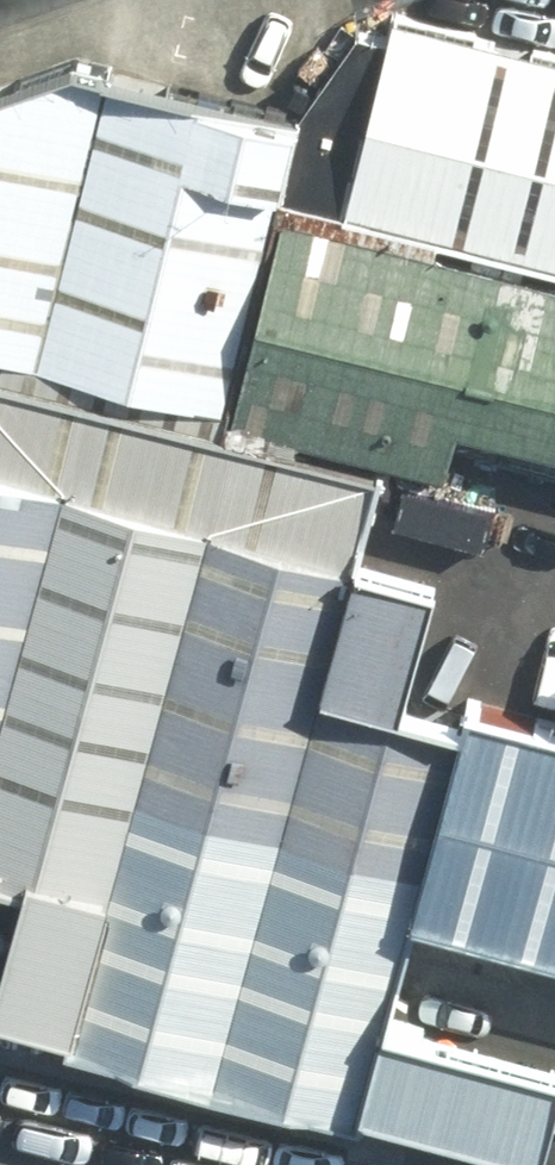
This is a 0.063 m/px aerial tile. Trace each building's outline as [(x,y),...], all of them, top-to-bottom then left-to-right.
[(217,425),(329,0),(176,0),(0,62),(0,368),(217,425)] [(554,268),(554,50),(391,7),(337,211),(554,268)] [(292,218),(246,394),(554,475),(554,287),(292,218)] [(352,574),(373,493),(0,395),(0,481),(352,574)] [(134,528),(0,490),(0,887),(31,895),(134,528)] [(216,1082),(351,581),(134,528),(31,895),(0,1005),(0,1024),(216,1082)] [(427,924),(554,957),(554,722),(485,704),(427,924)] [(225,1082),(372,1121),(395,1034),(469,754),(322,716),(225,1082)] [(395,1034),(372,1121),(540,1164),(554,1164),(554,1076),(395,1034)]
